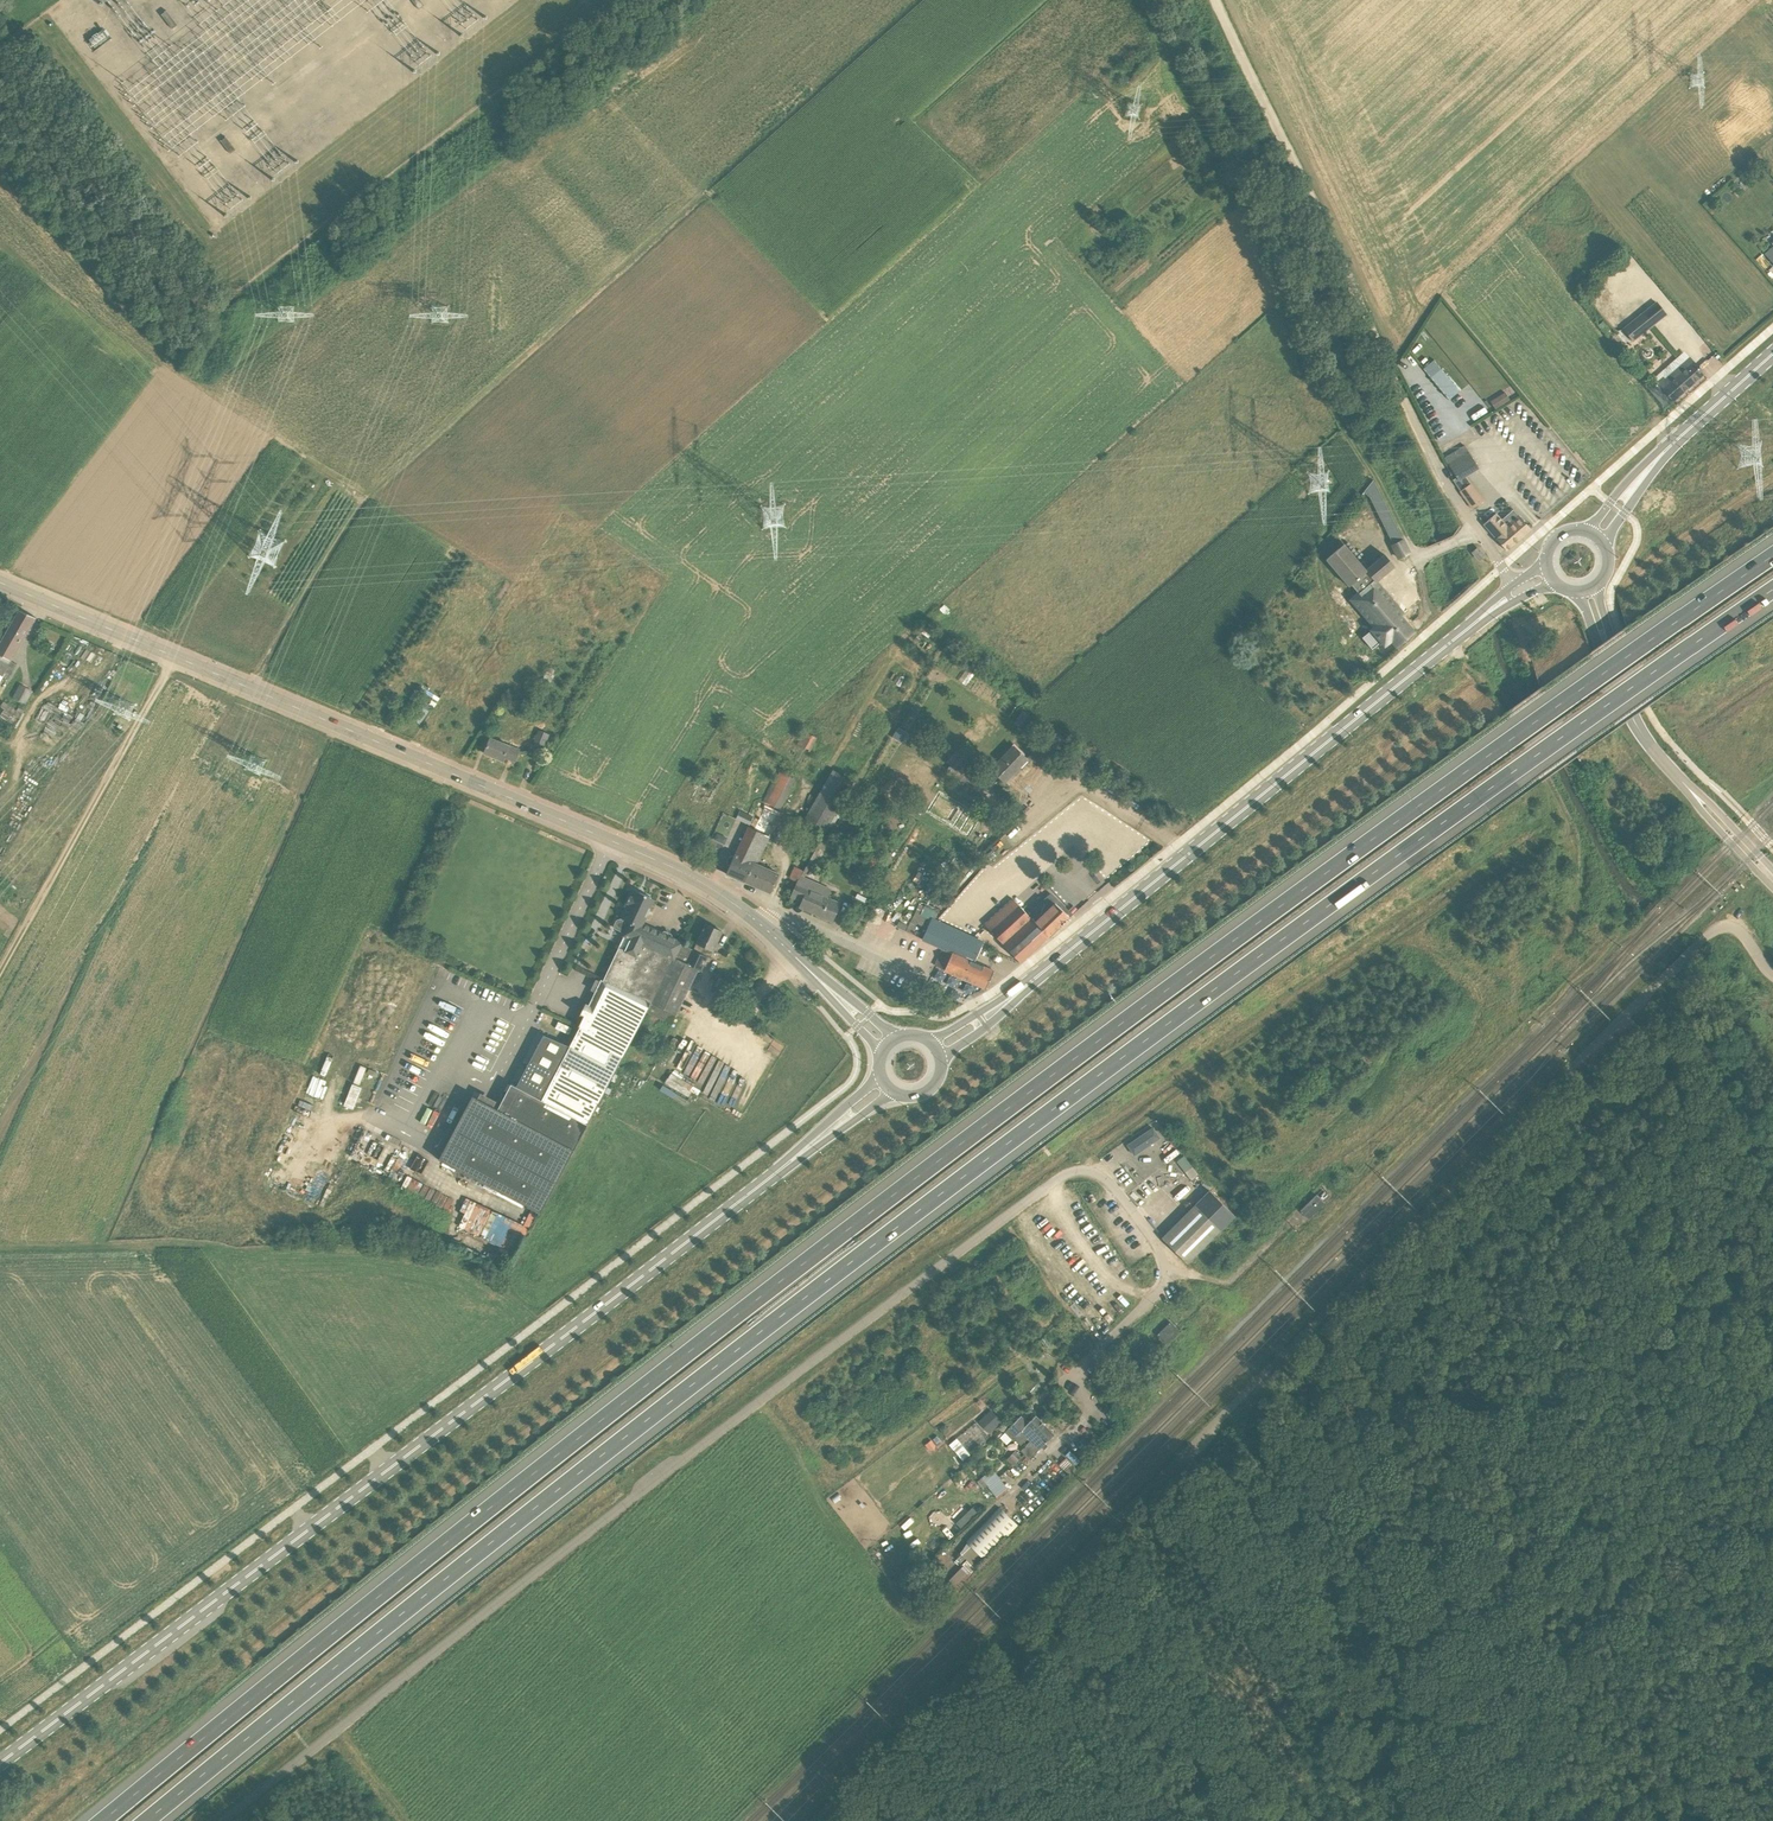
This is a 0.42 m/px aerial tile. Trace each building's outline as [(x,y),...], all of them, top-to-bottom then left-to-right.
[(1656,302),(1622,328),(1632,341),(1666,314),(1656,302)] [(1704,374),(1696,365),(1689,357),(1664,378),(1663,376),(1657,381),(1674,401),(1704,374)] [(1506,392),(1496,398),(1501,406),(1511,400),(1506,392)] [(1437,441),(1449,435),(1437,409),(1424,415),(1437,441)] [(1459,481),(1466,477),(1479,468),(1464,445),(1444,457),(1457,477),(1459,481)] [(1473,509),(1483,502),(1485,501),(1466,477),(1456,484),(1473,509)] [(1363,491),(1370,497),(1379,492),(1373,480),(1371,482),(1368,485),(1363,491)] [(1384,502),(1379,492),(1370,497),(1375,507),(1384,502)] [(1380,516),(1389,511),(1384,502),(1375,507),(1380,516)] [(1394,521),(1389,511),(1380,516),(1384,526),(1394,521)] [(1531,529),(1519,515),(1508,525),(1497,513),(1484,524),(1497,539),(1496,539),(1506,550),(1531,529)] [(1384,526),(1389,535),(1399,530),(1394,521),(1384,526)] [(1389,535),(1394,545),(1404,540),(1402,538),(1399,530),(1389,535)] [(1410,553),(1404,540),(1394,545),(1392,546),(1399,558),(1410,553)] [(1384,553),(1366,568),(1345,544),(1326,560),(1349,586),(1351,584),(1358,592),(1350,599),(1374,628),(1363,637),(1373,649),(1382,641),(1385,645),(1391,640),(1397,646),(1414,632),(1400,616),(1403,613),(1376,582),(1395,566),(1384,553)] [(1479,559),(1484,555),(1477,548),(1473,552),(1479,559)] [(9,680),(18,664),(11,660),(36,618),(36,617),(21,610),(20,610),(21,611),(0,646),(0,674),(9,680)] [(18,683),(11,696),(25,704),(32,690),(18,683)] [(423,724),(436,695),(416,686),(410,698),(419,702),(411,719),(423,724)] [(544,749),(548,738),(550,735),(539,730),(533,745),(544,749)] [(809,751),(816,738),(803,731),(796,745),(809,751)] [(521,750),(509,746),(490,738),(484,753),(504,761),(505,757),(516,761),(521,750)] [(1014,748),(996,767),(1004,775),(1011,768),(1014,772),(1027,759),(1014,747),(1013,747),(1014,748)] [(977,766),(955,750),(947,761),(952,765),(948,771),(965,783),(969,777),(966,774),(969,770),(972,772),(977,766)] [(827,768),(803,822),(823,831),(848,778),(827,768)] [(748,828),(732,863),(727,874),(771,893),(780,873),(759,864),(770,837),(774,830),(772,828),(789,792),(788,792),(795,778),(780,770),(775,781),(773,780),(749,828),(748,828)] [(837,812),(831,823),(834,824),(840,813),(837,812)] [(748,814),(744,822),(750,825),(754,816),(748,814)] [(797,881),(799,882),(797,886),(792,897),(803,901),(801,906),(832,920),(841,902),(828,896),(832,888),(804,876),(819,848),(824,850),(831,838),(825,834),(824,835),(805,870),(804,870),(797,881)] [(588,1123),(646,1014),(682,944),(683,943),(671,938),(672,936),(672,934),(665,931),(663,931),(662,933),(660,932),(659,931),(646,924),(644,925),(643,924),(654,899),(635,890),(622,919),(621,918),(617,920),(615,925),(616,929),(625,933),(624,935),(612,961),(603,980),(601,979),(589,1005),(586,1003),(581,1014),(584,1015),(579,1026),(581,1027),(541,1099),(511,1084),(498,1109),(473,1096),(440,1159),(541,1213),(588,1123)] [(1021,963),(1026,958),(1073,914),(1069,911),(1067,914),(1056,903),(1057,902),(1049,894),(1040,904),(1040,903),(1039,904),(1029,915),(1014,901),(986,925),(1021,963)] [(875,906),(868,921),(882,927),(879,933),(887,937),(891,929),(893,930),(899,918),(875,906)] [(983,944),(973,939),(963,934),(931,920),(923,939),(944,949),(936,966),(945,970),(986,989),(995,971),(975,962),(983,944)] [(710,957),(723,931),(706,923),(694,950),(682,944),(646,1014),(673,1025),(699,967),(702,969),(708,956),(710,957)] [(644,1033),(649,1025),(643,1022),(638,1030),(644,1033)] [(354,1064),(344,1106),(354,1109),(360,1086),(359,1086),(364,1066),(354,1064)] [(394,1162),(401,1165),(407,1148),(400,1146),(394,1162)] [(1185,1172),(1191,1180),(1199,1174),(1184,1156),(1178,1161),(1186,1171),(1185,1172)] [(406,1175),(400,1187),(446,1211),(453,1198),(406,1175)] [(1325,1203),(1316,1195),(1301,1210),(1309,1219),(1325,1203)] [(522,1221),(462,1199),(452,1224),(512,1247),(522,1221)] [(1193,1215),(1166,1242),(1188,1264),(1221,1230),(1196,1204),(1189,1211),(1193,1215)] [(1166,1343),(1179,1330),(1171,1322),(1158,1334),(1166,1343)] [(990,1433),(1002,1421),(991,1409),(978,1421),(990,1433)] [(1030,1458),(1054,1435),(1036,1415),(1026,1425),(1019,1418),(1006,1431),(1014,1439),(1014,1438),(1021,1445),(1027,1438),(1031,1442),(1022,1450),(1030,1458)] [(945,1424),(939,1428),(944,1434),(947,1432),(948,1427),(945,1424)] [(957,1438),(949,1445),(963,1461),(971,1454),(957,1438)] [(1020,1460),(1020,1459),(1013,1453),(1007,1459),(1014,1466),(1020,1460)] [(1008,1488),(994,1469),(982,1478),(996,1497),(1008,1488)] [(961,1528),(977,1512),(973,1507),(956,1523),(961,1528)] [(964,1566),(963,1568),(947,1583),(956,1593),(1019,1526),(1001,1508),(969,1543),(961,1553),(962,1554),(957,1559),(961,1562),(965,1557),(967,1559),(963,1564),(964,1566)]
